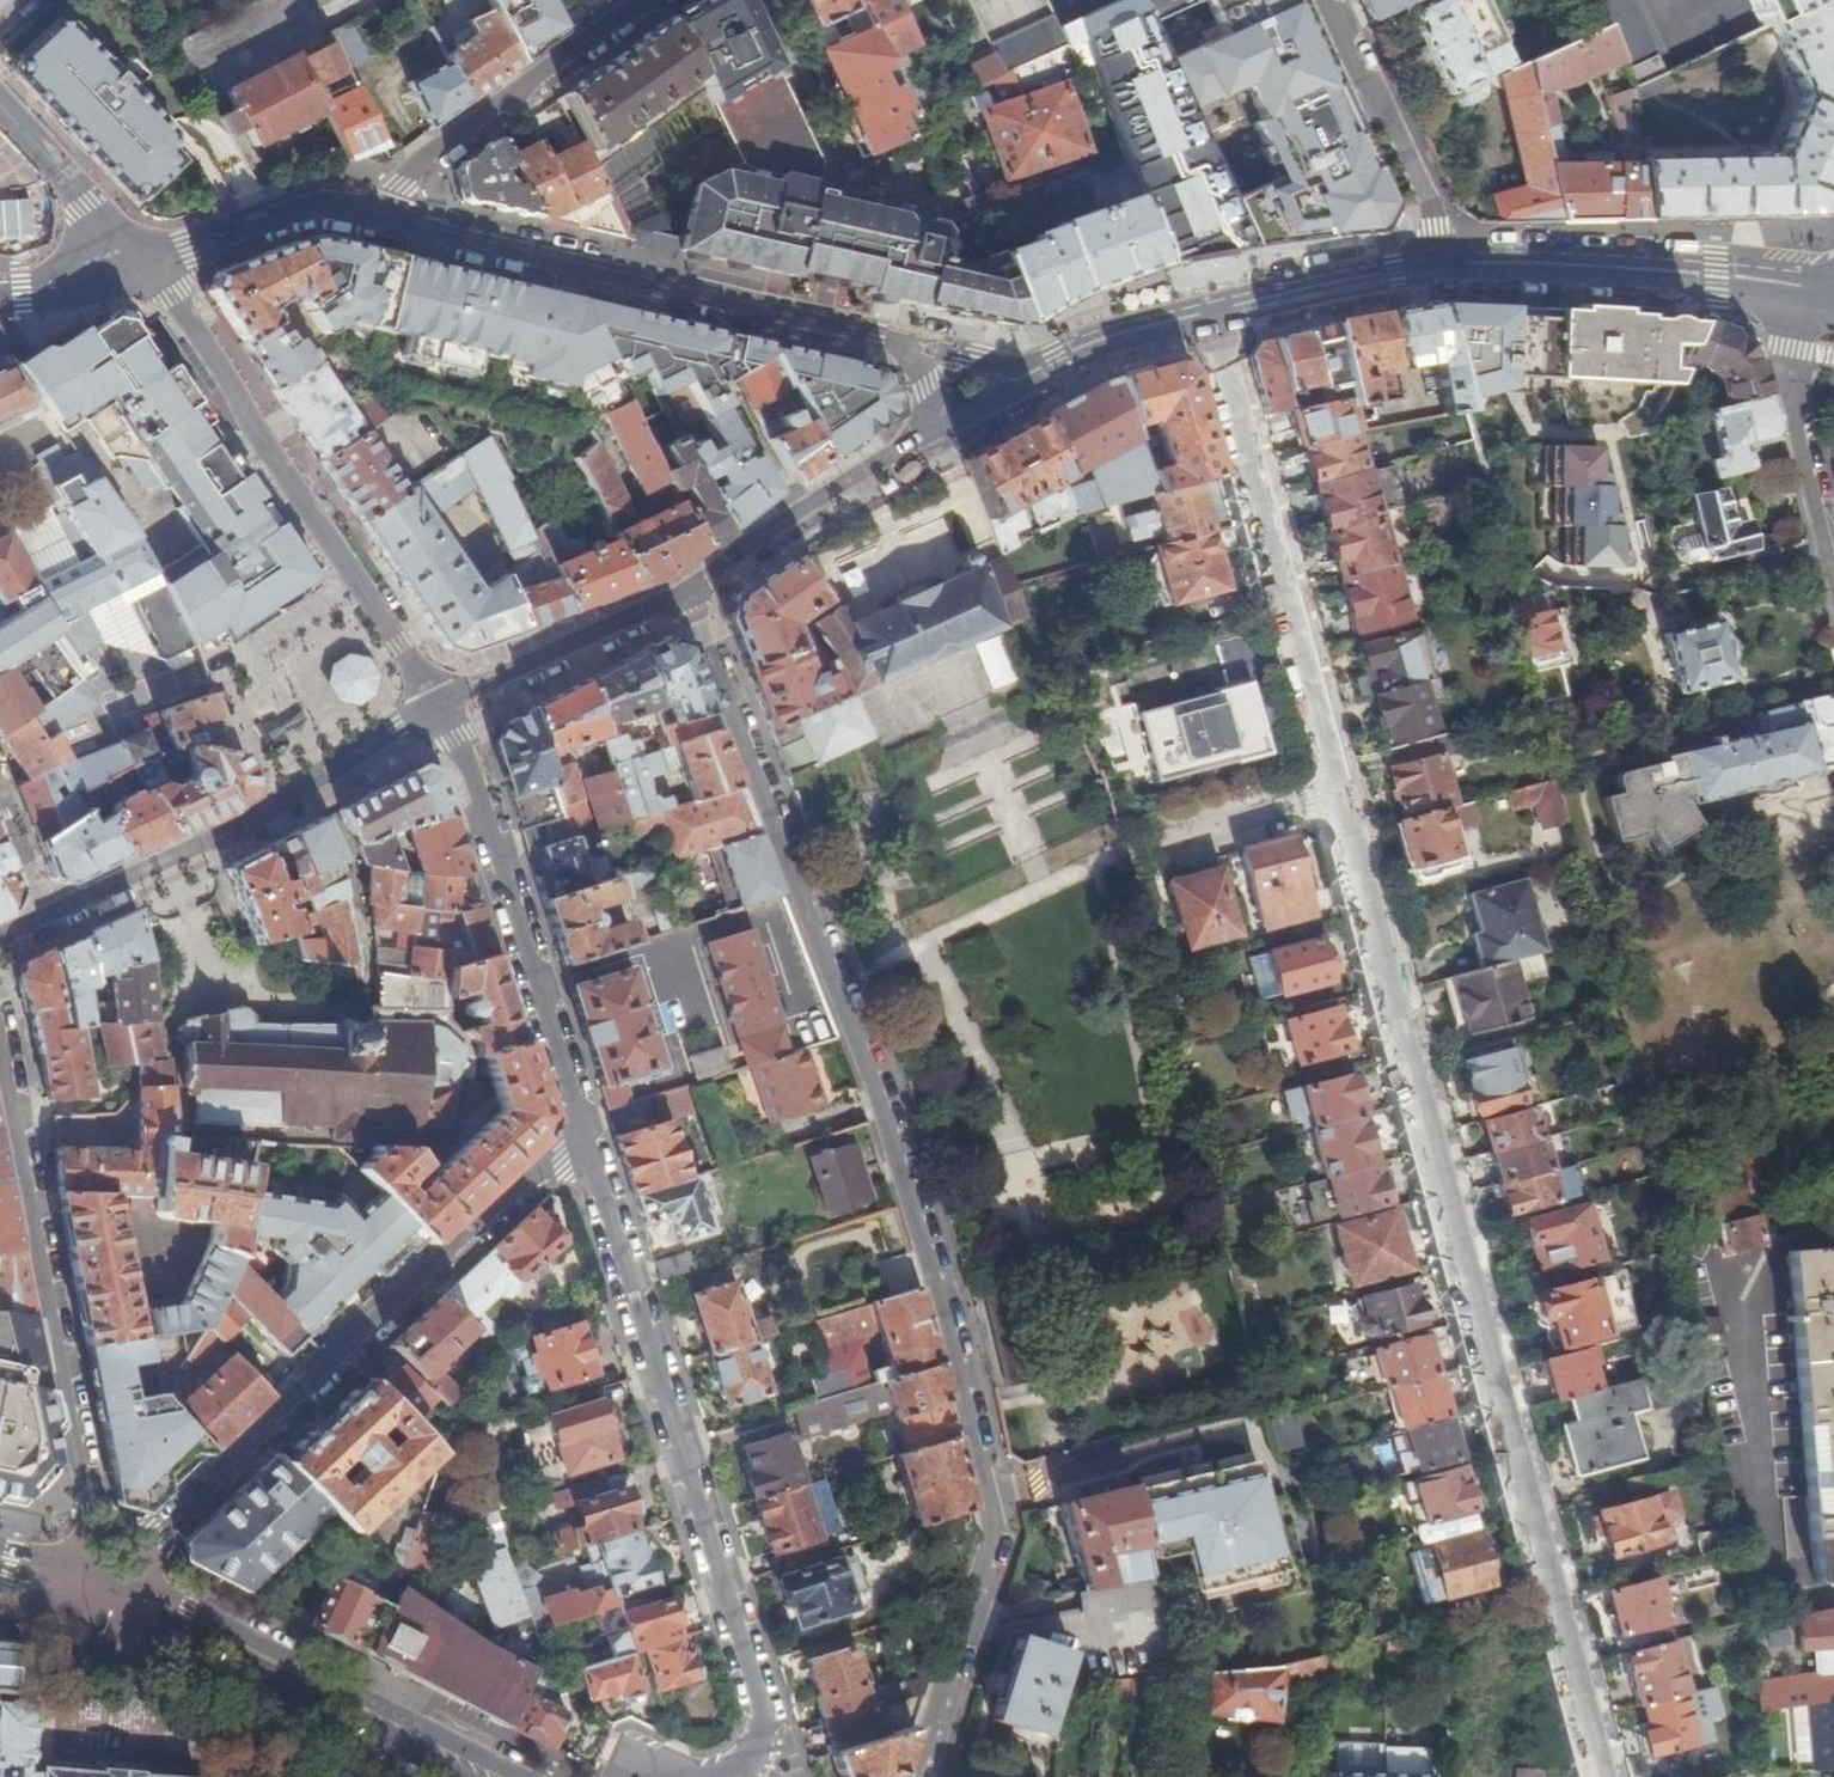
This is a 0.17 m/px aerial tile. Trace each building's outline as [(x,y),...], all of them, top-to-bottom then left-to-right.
[(494,9),(515,49),(528,42),(569,21),(558,0),(509,0),(507,1),(494,8),(494,9)] [(569,21),(572,28),(593,13),(586,0),(558,0),(569,21)] [(817,182),(818,183),(822,163),(818,155),(746,0),(703,0),(694,5),(701,21),(689,27),(685,20),(675,24),(699,76),(704,89),(741,164),(693,186),(680,251),(770,272),(778,267),(836,280),(887,292),(892,299),(955,314),(994,323),(1024,326),(1024,325),(996,250),(990,232),(972,192),(961,195),(967,209),(944,222),(886,210),(885,213),(853,206),(813,197),(816,185),(817,182)] [(822,49),(847,103),(855,99),(871,134),(863,137),(870,154),(909,136),(901,120),(913,114),(899,84),(889,88),(882,72),(892,69),(887,59),(873,29),(855,38),(843,14),(849,12),(849,11),(843,0),(799,0),(813,29),(825,24),(830,34),(836,31),(842,44),(833,48),(832,44),(822,49)] [(849,11),(862,5),(860,0),(843,0),(849,11)] [(862,5),(873,29),(887,59),(921,44),(901,0),(860,0),(862,5)] [(1093,62),(1127,162),(1151,234),(1154,234),(1164,264),(1202,256),(1253,247),(1209,150),(1152,24),(1141,0),(1118,0),(1114,1),(1059,27),(1067,46),(1084,39),(1093,62)] [(1152,24),(1205,0),(1141,0),(1152,24)] [(1152,24),(1209,150),(1340,91),(1298,0),(1205,0),(1152,24)] [(1372,20),(1408,3),(1414,0),(1363,0),(1372,20)] [(1441,75),(1448,92),(1486,75),(1488,81),(1507,73),(1533,188),(1497,197),(1495,201),(1501,221),(1505,220),(1562,220),(1539,115),(1527,61),(1516,65),(1487,0),(1414,0),(1408,3),(1418,25),(1417,25),(1439,76),(1441,75)] [(1606,25),(1621,58),(1626,68),(1634,84),(1668,69),(1770,22),(1802,8),(1818,0),(1595,0),(1606,25)] [(1641,164),(1646,218),(1736,218),(1757,217),(1817,216),(1833,178),(1833,12),(1828,0),(1818,0),(1802,8),(1770,22),(1804,95),(1776,155),(1755,156),(1736,156),(1640,158),(1641,164)] [(449,53),(448,54),(451,61),(471,101),(522,63),(515,49),(494,9),(494,8),(450,29),(460,46),(449,53)] [(1054,17),(990,41),(996,53),(1005,74),(1067,46),(1059,27),(1054,17)] [(699,76),(675,24),(673,18),(564,96),(591,152),(699,76)] [(330,33),(332,37),(348,69),(368,58),(350,23),(330,33)] [(1527,61),(1539,115),(1562,220),(1646,218),(1641,164),(1612,165),(1612,159),(1612,157),(1600,158),(1600,165),(1566,165),(1551,95),(1547,95),(1546,86),(1566,82),(1621,58),(1606,25),(1527,61)] [(16,62),(16,77),(131,201),(146,203),(185,165),(175,155),(176,137),(148,109),(149,106),(111,64),(109,64),(74,27),(55,26),(16,62)] [(326,107),(322,109),(323,111),(347,159),(384,146),(348,69),(332,37),(299,53),(326,107)] [(1023,97),(1020,88),(1093,62),(1084,39),(1067,46),(1005,74),(991,80),(999,105),(982,111),(1005,178),(1087,150),(1064,84),(1023,97)] [(226,91),(235,109),(219,118),(228,135),(244,126),(254,147),(323,111),(322,109),(326,107),(299,53),(293,57),(293,55),(226,91)] [(996,53),(971,64),(979,85),(991,80),(1005,74),(996,53)] [(451,61),(409,81),(433,128),(471,101),(451,61)] [(1604,94),(1622,139),(1622,158),(1640,158),(1637,120),(1633,85),(1634,84),(1626,68),(1619,71),(1626,89),(1604,94)] [(892,69),(882,72),(889,88),(899,84),(892,69)] [(1634,84),(1633,85),(1637,120),(1651,119),(1650,99),(1655,90),(1673,82),(1668,69),(1634,84)] [(1488,81),(1486,75),(1448,92),(1451,98),(1453,97),(1487,81),(1488,81)] [(1490,88),(1487,81),(1453,97),(1456,103),(1490,88)] [(1392,205),(1340,91),(1209,150),(1253,247),(1255,252),(1378,232),(1392,205)] [(855,99),(847,103),(863,137),(871,134),(855,99)] [(551,107),(538,116),(560,147),(573,138),(551,107)] [(913,114),(901,120),(909,136),(921,131),(913,115),(913,114)] [(455,171),(462,200),(534,216),(508,157),(500,139),(455,171)] [(581,146),(578,140),(562,148),(565,154),(581,146)] [(538,143),(508,157),(534,216),(579,227),(567,202),(547,162),(538,143)] [(565,154),(547,162),(567,202),(579,227),(623,238),(590,166),(581,146),(565,154)] [(1005,247),(996,250),(1024,325),(1057,305),(1079,294),(1098,286),(1099,285),(1156,266),(1164,264),(1154,234),(1151,234),(1127,162),(1091,174),(1091,173),(1078,177),(1085,198),(1087,197),(1095,195),(1100,209),(1099,209),(1100,212),(1102,218),(1097,219),(1095,214),(1094,210),(1055,224),(1055,226),(1029,236),(1032,243),(1034,248),(1028,250),(1026,245),(1025,244),(1006,251),(1005,247)] [(1047,191),(1029,196),(1034,212),(1052,207),(1047,191)] [(574,366),(605,351),(581,300),(490,279),(408,260),(407,260),(399,257),(329,241),(304,242),(300,243),(320,291),(307,299),(293,309),(272,322),(242,344),(274,392),(317,363),(307,349),(345,324),(383,331),(407,335),(404,355),(475,368),(479,348),(527,357),(525,369),(571,377),(574,366)] [(212,274),(207,292),(242,344),(272,322),(266,311),(285,298),(293,309),(307,299),(320,291),(300,243),(212,274)] [(285,298),(266,311),(272,322),(293,309),(285,298)] [(619,309),(581,300),(621,383),(649,369),(642,355),(619,309)] [(1370,419),(1352,423),(1347,406),(1345,406),(1343,399),(1286,410),(1296,447),(1302,445),(1353,433),(1462,411),(1459,402),(1441,333),(1442,333),(1435,306),(1381,315),(1396,398),(1378,401),(1367,403),(1370,419)] [(1506,330),(1507,307),(1439,306),(1435,306),(1442,333),(1441,333),(1459,402),(1479,397),(1480,391),(1500,392),(1501,375),(1549,378),(1552,310),(1528,308),(1526,331),(1506,330)] [(1528,308),(1507,307),(1506,330),(1526,331),(1528,308)] [(690,326),(619,309),(642,355),(653,350),(660,365),(666,362),(672,374),(704,360),(690,329),(690,326)] [(1552,310),(1549,378),(1551,378),(1646,384),(1668,385),(1680,356),(1696,318),(1643,315),(1610,313),(1552,310)] [(1329,324),(1333,357),(1339,383),(1343,399),(1345,406),(1347,406),(1366,403),(1361,372),(1371,371),(1371,374),(1369,375),(1370,382),(1375,381),(1378,401),(1396,398),(1381,315),(1358,319),(1329,324)] [(1704,366),(1719,380),(1724,405),(1768,395),(1759,357),(1738,334),(1696,318),(1680,356),(1704,366)] [(1329,324),(1302,330),(1315,384),(1316,389),(1339,383),(1333,357),(1329,324)] [(690,326),(690,329),(704,360),(706,365),(706,367),(716,388),(726,381),(738,375),(772,356),(788,388),(791,386),(823,367),(836,363),(835,359),(774,345),(729,335),(690,326)] [(180,414),(185,411),(216,456),(166,490),(172,499),(178,508),(222,478),(227,486),(233,482),(240,492),(246,501),(258,492),(235,457),(209,419),(149,329),(139,336),(136,338),(162,376),(157,380),(180,414)] [(1284,335),(1266,340),(1280,391),(1315,384),(1302,330),(1284,335)] [(85,336),(43,364),(81,422),(86,418),(94,420),(100,429),(99,438),(112,459),(117,456),(125,457),(147,461),(164,487),(166,490),(216,456),(185,411),(180,414),(157,380),(162,376),(136,338),(126,343),(108,340),(85,336)] [(1258,342),(1248,359),(1263,415),(1285,410),(1280,391),(1266,340),(1258,342)] [(25,359),(14,366),(63,433),(73,427),(81,422),(43,364),(35,353),(25,359)] [(784,392),(788,389),(788,388),(772,356),(738,375),(753,410),(784,392)] [(847,362),(835,359),(836,363),(823,367),(840,400),(849,395),(846,390),(858,383),(847,362)] [(317,363),(332,387),(343,402),(349,411),(354,407),(322,360),(317,363)] [(889,371),(847,362),(858,383),(881,423),(896,413),(889,371)] [(317,363),(274,392),(321,462),(352,441),(346,431),(357,423),(364,433),(369,429),(354,407),(349,411),(343,402),(332,387),(317,363)] [(1162,452),(1166,466),(1153,470),(1160,492),(1197,482),(1221,476),(1192,372),(1177,363),(1120,379),(1136,425),(1153,420),(1159,441),(1152,443),(1156,454),(1162,452)] [(823,367),(791,386),(801,404),(806,412),(810,420),(841,401),(823,367)] [(31,410),(6,369),(0,371),(0,425),(31,410)] [(1106,383),(1041,418),(1065,480),(1088,467),(1094,482),(1070,490),(1079,514),(1152,494),(1160,492),(1153,470),(1136,425),(1120,379),(1106,383)] [(841,401),(810,420),(831,458),(881,423),(858,383),(846,390),(849,395),(840,400),(841,401)] [(1315,384),(1280,391),(1285,410),(1286,410),(1343,399),(1339,383),(1316,389),(1315,384)] [(667,392),(686,425),(701,416),(682,384),(667,392)] [(1651,423),(1665,390),(1643,389),(1618,422),(1627,440),(1653,434),(1651,423)] [(784,392),(753,410),(759,424),(761,427),(794,410),(784,392)] [(1716,457),(1707,459),(1712,477),(1713,477),(1747,469),(1747,468),(1742,447),(1779,438),(1768,395),(1724,405),(1706,410),(1717,454),(1715,455),(1716,457)] [(631,463),(629,463),(645,494),(671,481),(666,472),(654,451),(641,423),(630,402),(607,414),(631,463)] [(794,408),(795,410),(799,416),(806,412),(801,404),(794,408)] [(712,434),(731,467),(754,454),(727,407),(704,420),(712,434)] [(794,410),(761,427),(770,440),(794,483),(811,471),(831,458),(810,420),(806,412),(799,416),(795,410),(794,410)] [(970,470),(982,501),(1004,555),(1020,545),(1016,533),(1029,528),(1020,504),(1029,499),(1038,523),(1058,515),(1062,524),(1079,514),(1070,490),(1065,480),(1041,418),(977,452),(976,453),(965,459),(966,460),(970,470)] [(562,425),(571,443),(586,435),(581,424),(575,419),(562,425)] [(357,423),(346,431),(352,441),(364,433),(357,423)] [(352,441),(321,462),(361,521),(403,493),(384,465),(364,433),(352,441)] [(1353,433),(1302,445),(1311,481),(1362,468),(1353,433)] [(717,474),(722,485),(709,492),(715,504),(715,509),(731,530),(779,493),(754,454),(731,467),(712,434),(693,444),(687,451),(703,482),(717,474)] [(1594,474),(1589,473),(1595,449),(1543,435),(1533,473),(1543,476),(1533,514),(1543,517),(1533,555),(1589,571),(1592,572),(1593,572),(1594,572),(1596,572),(1597,571),(1598,570),(1599,569),(1600,568),(1601,567),(1601,565),(1601,564),(1601,562),(1600,561),(1599,560),(1598,559),(1597,558),(1591,556),(1598,529),(1598,528),(1598,526),(1598,525),(1597,524),(1595,523),(1594,522),(1588,521),(1599,481),(1599,480),(1598,478),(1597,477),(1596,476),(1594,474)] [(407,589),(446,648),(463,653),(515,634),(520,632),(526,629),(510,594),(528,589),(540,585),(559,578),(548,555),(543,557),(542,557),(542,556),(540,552),(484,592),(479,591),(430,518),(476,488),(507,553),(534,539),(529,530),(505,480),(508,478),(497,456),(488,437),(462,454),(453,460),(440,469),(403,493),(361,521),(386,559),(391,566),(396,573),(407,589)] [(684,486),(697,511),(689,515),(707,548),(731,530),(715,509),(715,504),(709,492),(703,482),(687,451),(680,437),(663,447),(674,467),(666,472),(671,481),(676,491),(684,486)] [(596,445),(579,459),(618,539),(641,587),(669,577),(671,576),(683,566),(707,548),(689,515),(683,503),(656,515),(642,522),(636,524),(631,514),(632,512),(597,446),(596,445)] [(0,605),(14,598),(22,612),(40,601),(62,634),(51,640),(67,666),(99,644),(82,612),(127,588),(130,593),(125,596),(157,655),(166,657),(191,644),(182,625),(162,584),(156,576),(143,552),(135,536),(129,528),(95,480),(77,454),(63,461),(57,451),(36,463),(52,493),(64,511),(51,517),(75,564),(37,583),(7,536),(0,540),(0,605)] [(125,457),(152,496),(164,487),(147,461),(125,457)] [(913,457),(881,470),(889,487),(920,473),(913,457)] [(1314,486),(1325,527),(1378,514),(1400,508),(1389,467),(1314,486)] [(178,508),(202,545),(194,550),(227,599),(228,599),(244,623),(301,585),(301,576),(301,569),(307,565),(258,492),(246,501),(240,492),(233,482),(227,486),(222,478),(178,508)] [(671,481),(645,494),(652,508),(679,495),(676,491),(671,481)] [(1130,541),(1163,533),(1165,543),(1210,531),(1197,482),(1160,492),(1152,494),(1156,510),(1124,519),(1130,541)] [(1696,523),(1699,534),(1705,560),(1751,549),(1744,522),(1729,525),(1725,510),(1720,489),(1690,497),(1696,523)] [(1740,507),(1725,510),(1729,525),(1744,522),(1740,507)] [(559,516),(529,530),(534,539),(540,552),(542,556),(542,557),(543,557),(548,555),(559,578),(575,612),(641,587),(618,539),(601,546),(598,542),(592,544),(588,536),(570,543),(559,516)] [(1379,519),(1326,533),(1337,576),(1338,577),(1391,563),(1391,562),(1379,519)] [(1778,543),(1801,536),(1797,520),(1774,527),(1778,543)] [(1157,608),(1226,589),(1210,531),(1165,543),(1140,550),(1157,608)] [(1674,547),(1677,559),(1686,564),(1705,560),(1699,534),(1679,538),(1674,547)] [(187,555),(178,561),(222,627),(235,645),(243,640),(321,586),(307,565),(301,569),(301,576),(301,585),(244,623),(228,599),(227,599),(194,550),(187,555)] [(734,635),(739,648),(770,729),(852,691),(851,688),(842,691),(834,673),(818,678),(817,676),(810,678),(794,636),(787,626),(795,620),(796,621),(825,601),(825,600),(792,553),(734,595),(728,619),(734,635)] [(819,625),(836,654),(851,688),(852,691),(1029,619),(1015,585),(1006,563),(985,572),(981,561),(977,559),(973,559),(970,562),(969,566),(973,576),(933,593),(932,590),(898,604),(898,605),(853,624),(841,606),(839,607),(834,610),(824,617),(816,623),(817,626),(819,625)] [(1393,570),(1409,565),(1407,559),(1391,562),(1391,563),(1338,577),(1353,633),(1406,619),(1393,570)] [(162,584),(182,625),(191,644),(201,638),(222,627),(178,561),(167,568),(156,576),(162,584)] [(528,589),(510,594),(526,629),(575,612),(559,578),(540,585),(542,591),(530,595),(528,589)] [(540,585),(528,589),(530,595),(542,591),(540,585)] [(0,606),(0,610),(8,621),(22,612),(14,598),(0,605),(0,606)] [(0,625),(0,670),(51,640),(62,634),(40,601),(22,612),(8,621),(0,625)] [(1547,611),(1516,618),(1524,654),(1525,658),(1544,652),(1557,649),(1547,611)] [(1716,621),(1663,634),(1678,693),(1731,680),(1716,621)] [(1418,631),(1359,647),(1372,695),(1430,679),(1427,664),(1429,664),(1426,651),(1423,652),(1418,631)] [(51,640),(0,670),(0,736),(15,728),(27,719),(29,718),(20,698),(42,687),(51,702),(79,682),(67,666),(51,640)] [(660,641),(639,652),(658,709),(664,725),(712,710),(689,650),(660,641)] [(326,660),(323,680),(334,696),(355,702),(372,691),(376,670),(365,653),(345,648),(326,660)] [(639,652),(586,680),(600,728),(608,725),(610,730),(619,727),(617,722),(658,709),(639,652)] [(1544,652),(1525,658),(1533,692),(1552,688),(1547,665),(1544,652)] [(954,688),(962,705),(1014,679),(1001,653),(970,668),(975,677),(954,688)] [(1237,762),(1272,753),(1251,679),(1215,689),(1216,691),(1138,712),(1158,781),(1236,760),(1237,762)] [(1437,696),(1433,680),(1430,679),(1372,695),(1380,727),(1383,725),(1387,740),(1433,728),(1426,702),(1435,700),(1437,696)] [(586,680),(531,708),(546,756),(555,752),(557,758),(566,755),(565,750),(603,738),(600,728),(586,680)] [(47,750),(44,752),(52,766),(62,785),(67,794),(69,793),(103,783),(120,776),(133,769),(153,760),(143,733),(119,745),(119,746),(107,750),(91,710),(96,706),(79,682),(51,702),(29,718),(27,719),(47,750)] [(852,691),(770,729),(788,775),(868,741),(873,738),(852,691)] [(212,694),(158,713),(173,751),(186,749),(197,748),(234,756),(212,694)] [(1817,772),(1833,768),(1833,694),(1753,714),(1757,733),(1714,743),(1713,738),(1708,739),(1710,744),(1677,752),(1659,756),(1661,763),(1616,773),(1611,781),(1614,795),(1598,798),(1608,844),(1645,835),(1644,831),(1649,830),(1654,852),(1697,842),(1685,794),(1688,794),(1690,804),(1736,792),(1818,773),(1817,772)] [(501,724),(495,743),(528,852),(543,848),(572,838),(566,817),(560,818),(550,786),(556,784),(551,772),(546,756),(531,708),(501,724)] [(664,725),(662,726),(669,745),(719,729),(712,710),(664,725)] [(138,721),(143,733),(153,760),(155,759),(163,755),(170,751),(173,751),(158,713),(138,721)] [(0,736),(23,774),(14,780),(17,790),(52,766),(44,752),(47,750),(27,719),(15,728),(0,736)] [(669,745),(654,750),(612,763),(614,772),(629,820),(660,810),(674,806),(671,794),(658,798),(655,796),(650,778),(667,772),(666,770),(674,769),(680,763),(692,800),(741,784),(719,729),(669,745)] [(1396,791),(1397,790),(1405,819),(1455,806),(1442,756),(1461,751),(1456,732),(1408,744),(1413,762),(1390,768),(1396,791)] [(624,736),(605,742),(612,763),(654,750),(650,738),(627,745),(624,736)] [(188,779),(187,781),(171,788),(155,759),(153,760),(133,769),(147,790),(174,834),(226,810),(245,790),(246,775),(234,756),(197,748),(186,749),(192,773),(189,775),(188,777),(188,779)] [(163,755),(155,759),(171,788),(187,781),(188,779),(188,777),(189,775),(192,773),(186,749),(173,751),(170,751),(163,755)] [(441,772),(425,765),(392,782),(340,810),(358,846),(366,843),(389,829),(402,821),(405,826),(406,827),(408,827),(408,825),(454,814),(441,772)] [(52,766),(17,790),(39,844),(82,815),(79,809),(69,793),(67,794),(68,795),(57,800),(51,790),(62,785),(52,766)] [(551,772),(556,784),(566,817),(572,838),(578,836),(592,832),(571,766),(551,772)] [(614,772),(586,781),(601,829),(626,821),(629,820),(614,772)] [(120,776),(103,783),(110,801),(112,808),(132,795),(120,776)] [(1538,823),(1555,825),(1565,822),(1563,812),(1556,784),(1555,779),(1529,786),(1534,804),(1538,823)] [(103,783),(69,793),(79,809),(90,805),(110,801),(103,783)] [(674,806),(660,810),(664,824),(674,860),(720,845),(759,832),(741,784),(692,800),(674,806)] [(62,785),(51,790),(57,800),(68,795),(67,794),(62,785)] [(1529,786),(1505,793),(1510,810),(1534,804),(1529,786)] [(118,825),(110,829),(127,857),(174,834),(147,790),(138,796),(135,792),(132,795),(112,808),(114,813),(118,825)] [(110,801),(90,805),(96,823),(114,813),(112,808),(110,801)] [(1419,880),(1437,875),(1439,871),(1438,871),(1435,860),(1454,855),(1456,855),(1450,829),(1474,823),(1468,802),(1455,806),(1405,819),(1398,821),(1410,866),(1412,865),(1416,878),(1419,880)] [(1563,812),(1565,822),(1571,843),(1572,848),(1591,843),(1582,807),(1563,812)] [(626,821),(630,835),(664,824),(660,810),(629,820),(626,821)] [(82,815),(39,844),(47,867),(73,854),(85,876),(127,857),(110,829),(118,825),(114,813),(96,823),(91,825),(84,814),(82,815)] [(408,825),(408,827),(423,874),(425,875),(459,878),(472,873),(454,814),(408,825)] [(323,819),(264,850),(296,903),(306,902),(346,879),(343,861),(323,819)] [(405,826),(402,821),(389,829),(391,837),(405,826)] [(358,846),(365,864),(369,865),(369,864),(402,870),(404,871),(391,837),(389,829),(366,843),(358,846)] [(720,845),(741,909),(784,895),(759,832),(720,845)] [(543,848),(551,873),(536,877),(544,900),(611,879),(603,857),(586,862),(578,836),(572,838),(543,848)] [(1263,927),(1313,914),(1292,837),(1243,850),(1263,927)] [(6,914),(12,911),(19,895),(2,846),(0,842),(0,903),(6,914)] [(264,850),(225,870),(255,943),(294,933),(297,932),(298,932),(293,919),(294,918),(290,908),(296,903),(264,850)] [(1454,855),(1435,860),(1438,871),(1439,871),(1457,866),(1454,855)] [(369,865),(368,904),(372,906),(372,904),(401,907),(402,870),(369,864),(369,865)] [(611,879),(544,900),(563,964),(635,942),(628,920),(597,930),(596,925),(597,922),(597,919),(597,916),(594,914),(592,914),(590,909),(620,899),(619,894),(658,882),(653,866),(611,879)] [(402,870),(401,907),(418,908),(423,909),(425,875),(423,874),(404,871),(402,870)] [(1174,893),(1177,894),(1190,942),(1233,932),(1217,872),(1186,880),(1184,878),(1181,877),(1177,877),(1174,879),(1172,881),(1170,884),(1170,887),(1171,890),(1174,893)] [(459,878),(425,875),(423,909),(457,913),(483,908),(472,873),(459,878)] [(346,879),(306,902),(310,912),(346,897),(347,896),(346,879)] [(1524,880),(1469,895),(1479,933),(1482,945),(1474,948),(1479,969),(1515,959),(1539,953),(1544,952),(1537,926),(1540,922),(1537,910),(1532,908),(1524,880)] [(741,909),(749,932),(777,1021),(780,1030),(787,1052),(806,1046),(818,1043),(839,1036),(784,895),(741,909)] [(310,912),(324,936),(299,940),(297,932),(294,933),(302,959),(339,963),(341,964),(357,966),(361,965),(346,897),(310,912)] [(372,904),(372,906),(374,929),(399,932),(397,950),(414,952),(418,908),(401,907),(372,904)] [(418,908),(414,952),(397,950),(376,947),(379,972),(450,981),(450,969),(498,955),(483,908),(457,913),(423,909),(418,908)] [(86,934),(95,976),(102,974),(110,971),(152,960),(137,910),(86,934)] [(293,919),(298,932),(297,932),(299,940),(324,936),(310,912),(294,918),(293,919)] [(710,944),(737,1034),(777,1021),(749,932),(710,944)] [(1479,933),(1470,935),(1474,948),(1482,945),(1479,933)] [(86,934),(50,949),(72,1026),(122,1022),(155,1020),(152,960),(110,971),(114,998),(95,1002),(88,1003),(85,989),(93,987),(98,982),(104,980),(102,974),(95,976),(86,934)] [(1319,938),(1270,950),(1282,993),(1331,980),(1319,938)] [(25,992),(38,1052),(41,1052),(41,1051),(58,1046),(55,1026),(72,1026),(50,949),(32,958),(27,960),(19,976),(22,992),(25,992)] [(1539,953),(1515,959),(1521,981),(1545,974),(1539,953)] [(484,1021),(486,1029),(463,1029),(476,1042),(475,1055),(484,1053),(525,1040),(498,955),(450,969),(450,981),(450,996),(474,990),(477,999),(463,1005),(459,1007),(456,1010),(455,1014),(455,1016),(455,1018),(456,1021),(458,1022),(463,1024),(469,1025),(484,1021)] [(1468,1034),(1530,1019),(1521,981),(1515,959),(1479,969),(1453,976),(1468,1034)] [(357,966),(341,964),(340,973),(340,974),(363,975),(361,965),(357,966)] [(570,987),(581,1021),(608,1109),(633,1101),(625,1077),(660,1066),(649,1032),(651,1031),(642,1003),(640,1004),(630,969),(570,987)] [(377,1005),(370,1009),(370,1010),(450,1007),(450,996),(450,981),(379,972),(377,995),(377,1005)] [(93,987),(85,989),(88,1003),(95,1002),(93,987)] [(447,1125),(459,1073),(472,1076),(475,1055),(476,1042),(463,1029),(451,1018),(450,1007),(370,1010),(370,1017),(368,1017),(368,1021),(350,1021),(350,1018),(344,1018),(344,1021),(341,1021),(341,1023),(320,1023),(320,1019),(315,1019),(315,1023),(258,1022),(255,1012),(246,1005),(241,1004),(237,1004),(237,1003),(234,1004),(233,1006),(225,1008),(225,1006),(222,1006),(222,1008),(212,1011),(204,1013),(203,1011),(200,1011),(200,1013),(191,1015),(190,1013),(186,1015),(187,1017),(184,1017),(184,1020),(177,1028),(177,1036),(182,1042),(185,1042),(184,1083),(178,1084),(182,1120),(278,1122),(278,1126),(283,1126),(283,1122),(307,1123),(306,1127),(311,1127),(311,1123),(333,1123),(333,1137),(366,1138),(366,1134),(378,1134),(378,1127),(388,1127),(388,1131),(394,1131),(394,1127),(403,1127),(403,1124),(418,1124),(418,1129),(422,1129),(423,1124),(447,1125)] [(1338,1006),(1286,1020),(1298,1062),(1349,1048),(1338,1006)] [(155,1020),(122,1022),(131,1062),(132,1064),(139,1064),(138,1091),(139,1088),(171,1086),(172,1085),(170,1057),(163,1057),(160,1044),(155,1020)] [(58,1046),(41,1051),(41,1052),(49,1099),(53,1099),(52,1097),(75,1096),(92,1095),(82,1041),(103,1040),(107,1064),(131,1062),(122,1022),(72,1026),(55,1026),(58,1046)] [(780,1030),(740,1042),(747,1065),(752,1064),(787,1052),(780,1030)] [(407,1180),(441,1148),(440,1147),(373,1145),(373,1146),(373,1153),(358,1165),(361,1168),(380,1188),(425,1237),(431,1243),(459,1216),(542,1138),(550,1120),(538,1081),(525,1040),(484,1053),(500,1110),(412,1193),(407,1189),(404,1187),(407,1180)] [(160,1044),(163,1057),(170,1057),(170,1056),(173,1055),(170,1042),(160,1044)] [(787,1052),(752,1064),(764,1102),(771,1122),(825,1105),(818,1083),(815,1084),(811,1070),(814,1069),(806,1046),(787,1052)] [(1519,1061),(1516,1047),(1463,1061),(1478,1114),(1523,1102),(1518,1082),(1524,1079),(1519,1061)] [(1526,1059),(1519,1061),(1524,1079),(1518,1082),(1523,1102),(1525,1108),(1533,1107),(1538,1105),(1536,1099),(1542,1097),(1536,1075),(1531,1077),(1526,1059)] [(1627,1070),(1614,1073),(1617,1084),(1630,1081),(1627,1070)] [(1292,1117),(1302,1114),(1306,1128),(1362,1113),(1363,1113),(1365,1113),(1354,1074),(1285,1092),(1292,1117)] [(471,1084),(469,1092),(463,1114),(481,1104),(483,1095),(480,1080),(471,1084)] [(686,1084),(654,1094),(663,1122),(696,1112),(686,1084)] [(56,1146),(54,1146),(58,1191),(112,1194),(156,1196),(158,1197),(162,1140),(176,1140),(171,1086),(139,1088),(138,1091),(136,1149),(56,1146)] [(1525,1108),(1482,1120),(1490,1151),(1492,1150),(1541,1138),(1533,1107),(1525,1108)] [(1308,1136),(1314,1134),(1326,1176),(1328,1176),(1376,1162),(1363,1113),(1362,1113),(1306,1128),(1308,1136)] [(668,1121),(617,1137),(635,1194),(696,1175),(694,1169),(685,1172),(668,1121)] [(1541,1138),(1492,1150),(1500,1182),(1549,1169),(1551,1168),(1543,1137),(1541,1138)] [(21,1250),(0,1138),(0,1253),(21,1250)] [(151,1308),(156,1330),(156,1334),(208,1326),(239,1264),(242,1255),(244,1237),(248,1213),(251,1189),(254,1173),(256,1164),(175,1154),(176,1140),(162,1140),(158,1197),(156,1196),(156,1207),(161,1217),(213,1225),(211,1245),(183,1304),(151,1308)] [(847,1208),(844,1199),(868,1191),(853,1142),(829,1150),(828,1147),(819,1150),(820,1152),(811,1155),(812,1158),(814,1158),(830,1209),(828,1210),(828,1212),(844,1207),(845,1209),(847,1208)] [(1338,1214),(1389,1200),(1379,1161),(1376,1162),(1328,1176),(1338,1214)] [(1500,1182),(1498,1183),(1506,1214),(1557,1200),(1549,1169),(1500,1182)] [(696,1175),(635,1194),(644,1223),(664,1217),(673,1223),(679,1243),(712,1232),(697,1183),(706,1180),(704,1172),(696,1175)] [(244,1237),(242,1255),(239,1264),(306,1336),(339,1306),(335,1302),(330,1297),(340,1288),(351,1288),(373,1267),(379,1274),(407,1248),(409,1252),(425,1237),(380,1188),(356,1211),(338,1192),(329,1200),(251,1189),(248,1213),(244,1237)] [(1748,1189),(1710,1199),(1715,1223),(1717,1223),(1724,1221),(1754,1214),(1751,1202),(1748,1189)] [(112,1194),(58,1191),(87,1344),(139,1336),(132,1296),(139,1294),(138,1288),(130,1289),(126,1265),(135,1264),(137,1262),(133,1243),(131,1241),(121,1243),(112,1194)] [(1587,1204),(1527,1220),(1533,1243),(1543,1242),(1549,1268),(1565,1264),(1566,1269),(1601,1259),(1587,1204)] [(878,1212),(891,1249),(907,1245),(896,1206),(878,1212)] [(534,1210),(493,1249),(443,1297),(484,1337),(501,1332),(480,1311),(501,1291),(504,1294),(511,1295),(518,1289),(517,1283),(562,1241),(534,1210)] [(1337,1226),(1352,1282),(1409,1267),(1394,1211),(1337,1226)] [(1754,1214),(1724,1221),(1730,1252),(1766,1244),(1764,1238),(1765,1238),(1759,1213),(1754,1214)] [(1724,1221),(1717,1223),(1724,1253),(1730,1252),(1724,1221)] [(1543,1242),(1533,1243),(1540,1270),(1549,1268),(1543,1242)] [(1796,1322),(1816,1583),(1833,1582),(1833,1249),(1790,1252),(1794,1300),(1789,1300),(1790,1308),(1795,1308),(1795,1316),(1790,1317),(1790,1322),(1796,1322)] [(33,1312),(21,1250),(0,1253),(0,1309),(33,1312)] [(909,1252),(876,1261),(887,1297),(920,1287),(909,1252)] [(306,1336),(239,1264),(208,1326),(221,1341),(247,1316),(285,1355),(306,1336)] [(1559,1349),(1633,1329),(1623,1293),(1623,1291),(1614,1293),(1609,1274),(1538,1293),(1543,1313),(1549,1312),(1559,1349)] [(736,1280),(691,1293),(709,1353),(754,1338),(775,1332),(770,1316),(749,1322),(736,1280)] [(1374,1331),(1376,1335),(1424,1322),(1413,1283),(1357,1299),(1362,1317),(1359,1322),(1361,1331),(1367,1333),(1374,1331)] [(1011,1286),(987,1291),(1010,1397),(1041,1391),(1038,1377),(1031,1378),(1011,1286)] [(887,1297),(812,1321),(829,1373),(846,1367),(853,1389),(862,1387),(873,1383),(866,1362),(867,1336),(866,1334),(880,1329),(889,1358),(887,1366),(875,1370),(879,1382),(939,1363),(929,1318),(920,1287),(887,1297)] [(484,1337),(443,1297),(391,1346),(448,1404),(460,1391),(440,1371),(435,1375),(431,1371),(436,1367),(433,1364),(467,1332),(480,1345),(483,1337),(484,1337)] [(9,1479),(18,1487),(41,1462),(33,1454),(50,1436),(41,1387),(48,1389),(44,1370),(40,1348),(37,1337),(33,1314),(33,1312),(0,1309),(0,1489),(9,1479)] [(576,1324),(571,1310),(521,1325),(526,1340),(510,1345),(516,1362),(522,1360),(527,1376),(521,1378),(526,1395),(595,1374),(580,1323),(576,1324)] [(208,1326),(202,1337),(188,1358),(199,1368),(224,1344),(221,1341),(208,1326)] [(139,1336),(87,1344),(117,1504),(146,1512),(213,1450),(176,1409),(164,1396),(163,1391),(131,1396),(126,1362),(150,1358),(147,1335),(139,1336)] [(1427,1336),(1375,1350),(1385,1387),(1393,1386),(1437,1373),(1427,1336)] [(726,1406),(771,1393),(754,1338),(709,1353),(726,1406)] [(1592,1346),(1544,1359),(1555,1400),(1570,1396),(1597,1389),(1591,1366),(1597,1364),(1592,1346)] [(198,1381),(201,1384),(176,1409),(213,1450),(270,1395),(233,1354),(205,1380),(201,1377),(198,1381)] [(873,1383),(862,1387),(871,1417),(893,1410),(895,1415),(897,1414),(947,1400),(939,1363),(879,1382),(873,1383)] [(401,1366),(376,1388),(410,1423),(433,1400),(401,1366)] [(829,1373),(812,1378),(819,1400),(853,1389),(846,1367),(829,1373)] [(1646,1410),(1673,1403),(1665,1371),(1597,1389),(1570,1396),(1576,1421),(1560,1425),(1574,1474),(1640,1458),(1629,1412),(1646,1408),(1646,1410)] [(1437,1373),(1393,1386),(1405,1429),(1449,1417),(1437,1373)] [(294,1447),(299,1452),(286,1464),(331,1509),(353,1532),(437,1452),(410,1423),(376,1388),(372,1384),(360,1395),(354,1389),(342,1405),(340,1414),(317,1435),(313,1435),(294,1447)] [(795,1407),(804,1438),(871,1417),(862,1387),(853,1389),(819,1400),(795,1407)] [(602,1400),(551,1416),(570,1473),(620,1457),(602,1400)] [(947,1400),(897,1414),(909,1452),(956,1437),(947,1400)] [(1295,1411),(1269,1419),(1276,1450),(1278,1451),(1302,1445),(1295,1411)] [(1407,1447),(1412,1446),(1418,1469),(1442,1462),(1461,1457),(1449,1417),(1405,1429),(1402,1430),(1407,1447)] [(753,1471),(746,1473),(755,1499),(785,1489),(803,1484),(791,1443),(796,1442),(793,1433),(788,1434),(788,1433),(745,1446),(753,1471)] [(899,1488),(906,1485),(918,1525),(937,1519),(972,1508),(956,1437),(909,1452),(897,1455),(904,1480),(897,1482),(899,1488)] [(1118,1454),(1115,1442),(1094,1447),(1096,1457),(1110,1454),(1110,1456),(1118,1454)] [(277,1455),(184,1542),(187,1561),(245,1590),(331,1509),(286,1464),(277,1455)] [(1187,1479),(1134,1492),(1147,1544),(1182,1535),(1195,1588),(1281,1567),(1272,1529),(1250,1534),(1243,1506),(1265,1501),(1264,1498),(1256,1462),(1211,1473),(1217,1495),(1193,1501),(1187,1479)] [(1420,1500),(1426,1521),(1414,1525),(1418,1543),(1479,1527),(1463,1466),(1444,1471),(1442,1462),(1418,1469),(1420,1477),(1402,1482),(1408,1503),(1420,1500)] [(771,1553),(820,1538),(803,1484),(785,1489),(755,1499),(771,1553)] [(1133,1485),(1062,1502),(1084,1588),(1155,1575),(1147,1544),(1134,1492),(1133,1485)] [(558,1545),(552,1546),(555,1554),(584,1545),(636,1529),(630,1513),(637,1511),(629,1486),(577,1503),(584,1525),(554,1533),(558,1545)] [(1321,1495),(1310,1497),(1312,1511),(1324,1508),(1321,1495)] [(507,1497),(490,1503),(493,1511),(497,1509),(510,1505),(507,1497)] [(1662,1543),(1650,1498),(1598,1511),(1609,1556),(1662,1543)] [(938,1529),(944,1547),(975,1538),(977,1532),(972,1508),(937,1519),(940,1528),(938,1529)] [(422,1512),(415,1530),(409,1547),(402,1569),(425,1577),(447,1511),(422,1512)] [(493,1511),(469,1518),(482,1554),(505,1546),(493,1511)] [(896,1515),(884,1519),(888,1534),(901,1530),(896,1515)] [(415,1530),(407,1527),(400,1543),(409,1547),(415,1530)] [(1733,1548),(1728,1528),(1696,1535),(1701,1555),(1733,1548)] [(533,1584),(540,1574),(524,1563),(512,1566),(529,1614),(534,1629),(547,1625),(618,1603),(614,1594),(658,1581),(651,1557),(645,1558),(642,1548),(643,1547),(638,1530),(636,1529),(584,1545),(590,1562),(580,1565),(587,1588),(575,1592),(573,1587),(546,1595),(544,1588),(533,1584)] [(1480,1532),(1432,1545),(1446,1598),(1495,1584),(1480,1532)] [(400,1543),(397,1542),(388,1567),(399,1578),(402,1569),(409,1547),(400,1543)] [(469,1558),(492,1626),(529,1614),(512,1566),(511,1564),(505,1546),(482,1554),(469,1558)] [(855,1556),(837,1561),(847,1595),(866,1590),(855,1556)] [(800,1626),(852,1609),(847,1595),(837,1561),(779,1579),(788,1607),(794,1605),(800,1626)] [(1337,1565),(1324,1569),(1328,1589),(1341,1585),(1337,1565)] [(437,1690),(464,1703),(505,1724),(530,1672),(532,1668),(496,1650),(498,1644),(489,1640),(486,1646),(401,1587),(392,1607),(378,1600),(379,1598),(333,1574),(309,1624),(388,1665),(437,1690)] [(1020,1633),(992,1718),(1057,1740),(1061,1695),(1062,1683),(1097,1680),(1129,1678),(1160,1675),(1179,1673),(1155,1575),(1084,1588),(1078,1589),(1081,1607),(1055,1611),(1062,1647),(1020,1633)] [(1655,1633),(1640,1636),(1643,1648),(1673,1641),(1675,1640),(1659,1577),(1608,1589),(1620,1635),(1654,1628),(1655,1633)] [(630,1630),(609,1636),(615,1656),(629,1652),(644,1647),(680,1637),(675,1624),(680,1622),(672,1597),(624,1611),(630,1630)] [(1817,1649),(1819,1675),(1833,1673),(1833,1609),(1797,1618),(1800,1651),(1817,1649)] [(534,1629),(541,1648),(552,1644),(547,1625),(534,1629)] [(1785,1628),(1764,1632),(1767,1649),(1789,1645),(1785,1628)] [(1404,1636),(1386,1641),(1386,1651),(1404,1648),(1404,1636)] [(680,1637),(644,1647),(657,1689),(698,1677),(689,1648),(683,1649),(680,1637)] [(1643,1648),(1624,1652),(1637,1705),(1645,1704),(1688,1693),(1689,1693),(1683,1669),(1680,1670),(1673,1641),(1643,1648)] [(19,1693),(29,1685),(32,1655),(25,1647),(0,1644),(0,1691),(19,1693)] [(852,1646),(808,1660),(819,1696),(863,1683),(852,1646)] [(1339,1650),(1326,1653),(1326,1669),(1345,1664),(1341,1651),(1339,1651),(1339,1650)] [(615,1656),(581,1666),(590,1697),(618,1689),(620,1697),(642,1690),(629,1652),(615,1656)] [(1299,1669),(1300,1675),(1326,1669),(1326,1653),(1284,1663),(1289,1671),(1299,1669)] [(1206,1712),(1276,1718),(1281,1666),(1209,1671),(1206,1712)] [(544,1679),(530,1672),(505,1724),(551,1746),(566,1711),(536,1698),(544,1679)] [(1755,1682),(1758,1712),(1812,1704),(1833,1701),(1833,1673),(1819,1675),(1755,1682)] [(931,1674),(908,1681),(914,1697),(925,1694),(931,1674)] [(1160,1675),(1129,1678),(1127,1694),(1159,1691),(1160,1675)] [(1129,1678),(1097,1680),(1095,1697),(1127,1694),(1129,1678)] [(819,1696),(817,1697),(826,1724),(874,1709),(865,1682),(863,1683),(819,1696)] [(1707,1719),(1695,1722),(1688,1693),(1645,1704),(1651,1730),(1645,1732),(1651,1755),(1711,1741),(1707,1719)] [(38,1768),(44,1704),(0,1699),(0,1776),(37,1776),(38,1768)] [(1812,1704),(1816,1771),(1833,1770),(1833,1701),(1812,1704)] [(1793,1707),(1797,1773),(1816,1771),(1812,1704),(1793,1707)] [(874,1709),(826,1724),(834,1751),(882,1737),(874,1709)] [(834,1751),(842,1776),(898,1776),(914,1727),(882,1737),(834,1751)] [(1385,1745),(1385,1742),(1339,1740),(1338,1771),(1337,1771),(1337,1776),(1385,1776),(1385,1745)] [(1385,1745),(1385,1776),(1433,1776),(1433,1746),(1385,1745)] [(37,1776),(152,1776),(146,1776),(146,1773),(108,1770),(108,1774),(38,1768),(37,1776)] [(1544,1769),(1519,1768),(1519,1776),(1545,1776),(1544,1769)]
